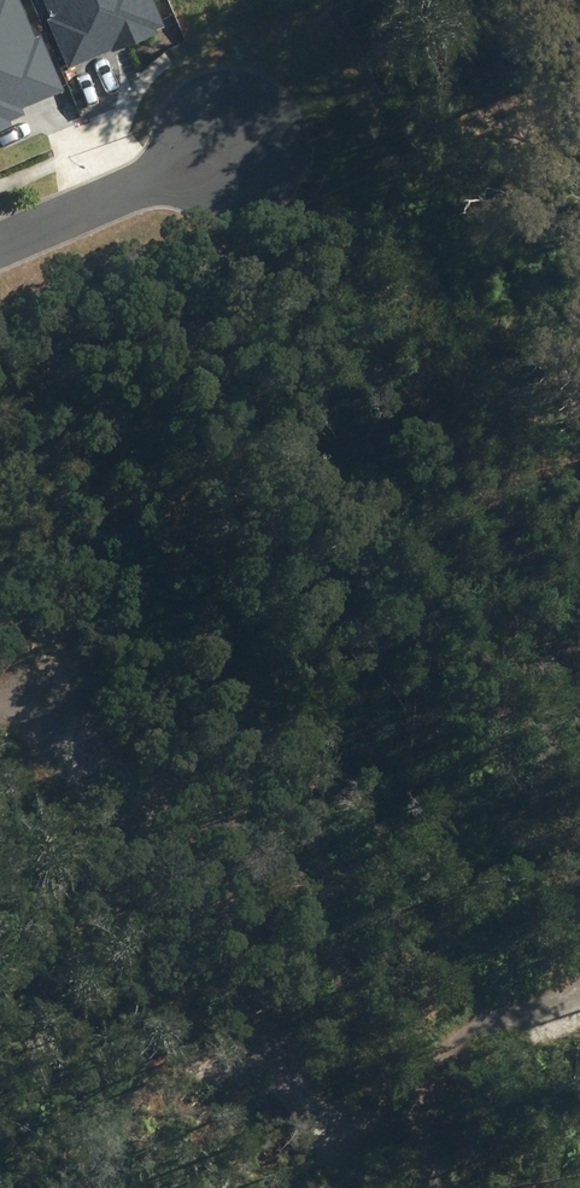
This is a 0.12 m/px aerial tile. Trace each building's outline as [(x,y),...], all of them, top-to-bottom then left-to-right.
[(63,91),(40,37),(35,38),(19,0),(0,0),(0,131),(12,126),(11,122),(26,115),(23,108),(63,91)] [(153,0),(43,0),(50,18),(47,19),(68,68),(112,50),(113,52),(157,34),(156,30),(164,26),(153,0)]
